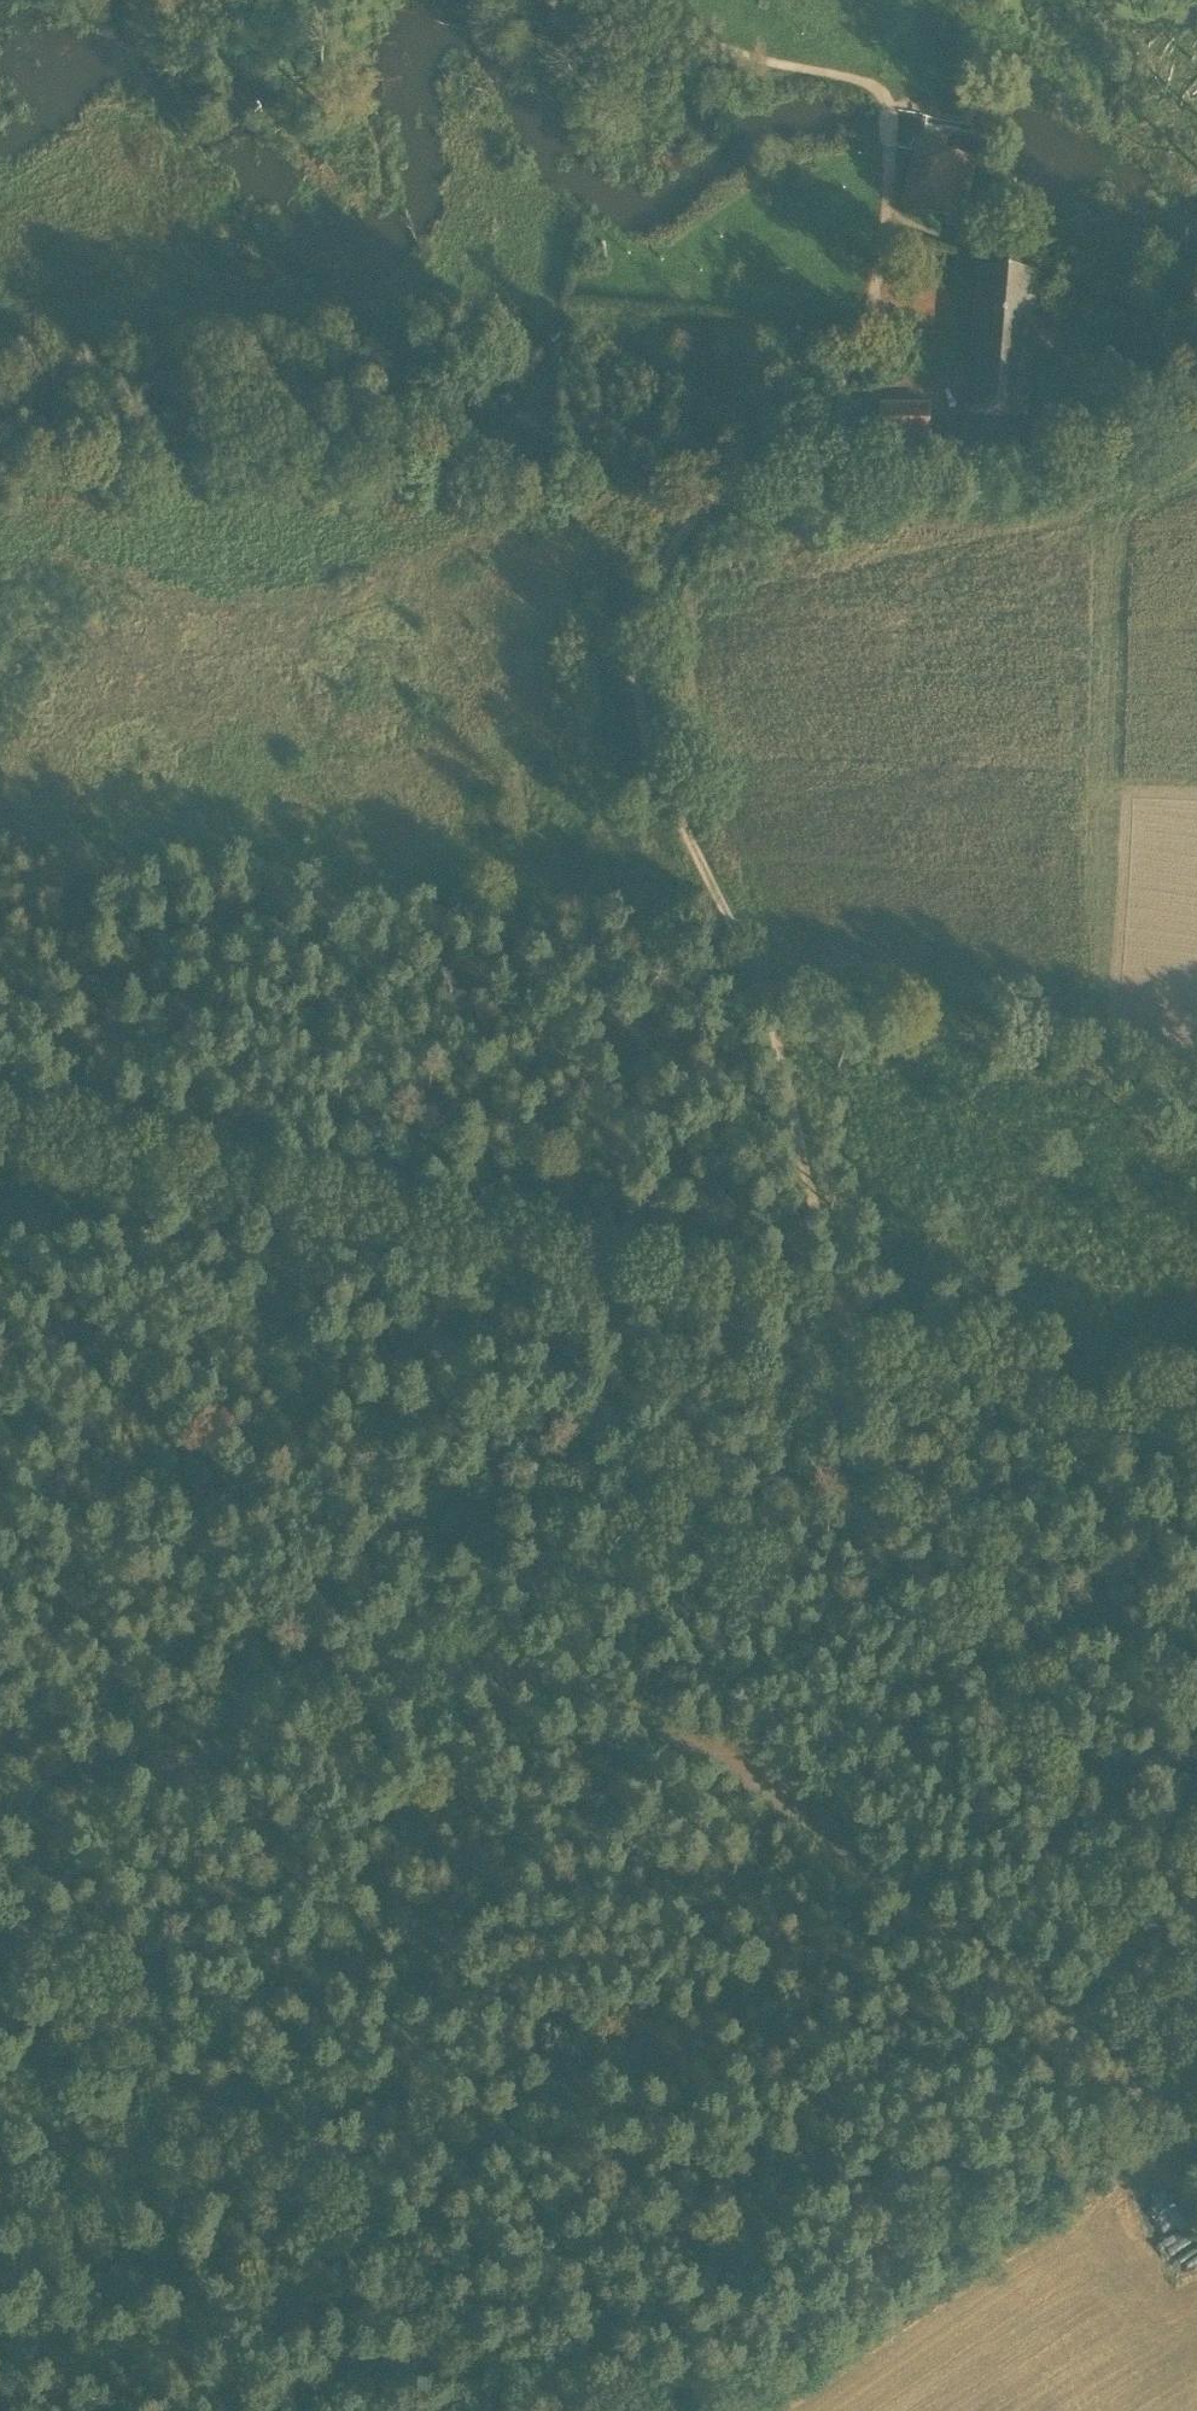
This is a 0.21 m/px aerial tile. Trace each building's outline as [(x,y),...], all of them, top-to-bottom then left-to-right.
[(966,217),(978,157),(943,150),(945,141),(919,135),(904,204),(966,217)] [(969,414),(1021,418),(1032,273),(980,269),(969,414)] [(878,436),(929,436),(929,401),(878,401),(878,436)]
